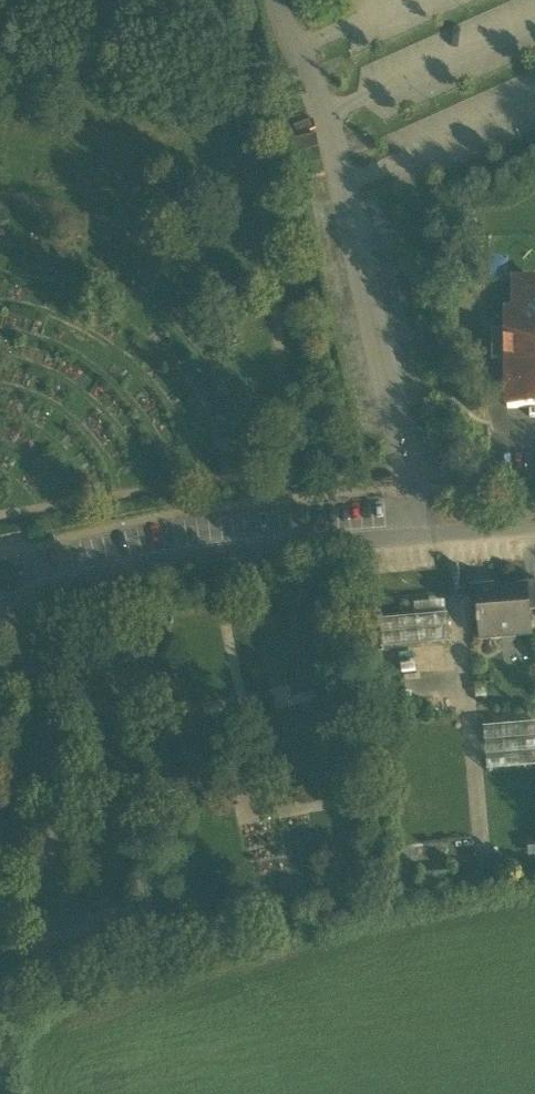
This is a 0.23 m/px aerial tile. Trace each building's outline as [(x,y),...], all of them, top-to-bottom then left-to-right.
[(313,128),(284,134),(293,173),(322,166),(313,128)] [(533,278),(514,278),(514,310),(507,310),(508,336),(496,336),(497,348),(497,357),(508,357),(508,408),(534,408),(534,280),(533,278)] [(530,612),(534,612),(534,583),(526,584),(526,588),(528,588),(530,612)] [(480,618),(481,641),(532,636),(530,612),(528,588),(526,588),(512,589),(512,592),(502,592),(501,590),(494,591),(494,588),(473,589),(473,592),(471,592),(473,612),(479,612),(486,611),(486,617),(480,618)] [(415,604),(416,618),(448,616),(447,601),(415,604)] [(380,621),(383,651),(451,645),(448,616),(416,618),(380,621)] [(488,772),(534,769),(534,725),(485,729),(488,772)] [(482,862),(484,888),(503,886),(500,860),(482,862)] [(422,877),(424,897),(448,895),(447,875),(422,877)]
